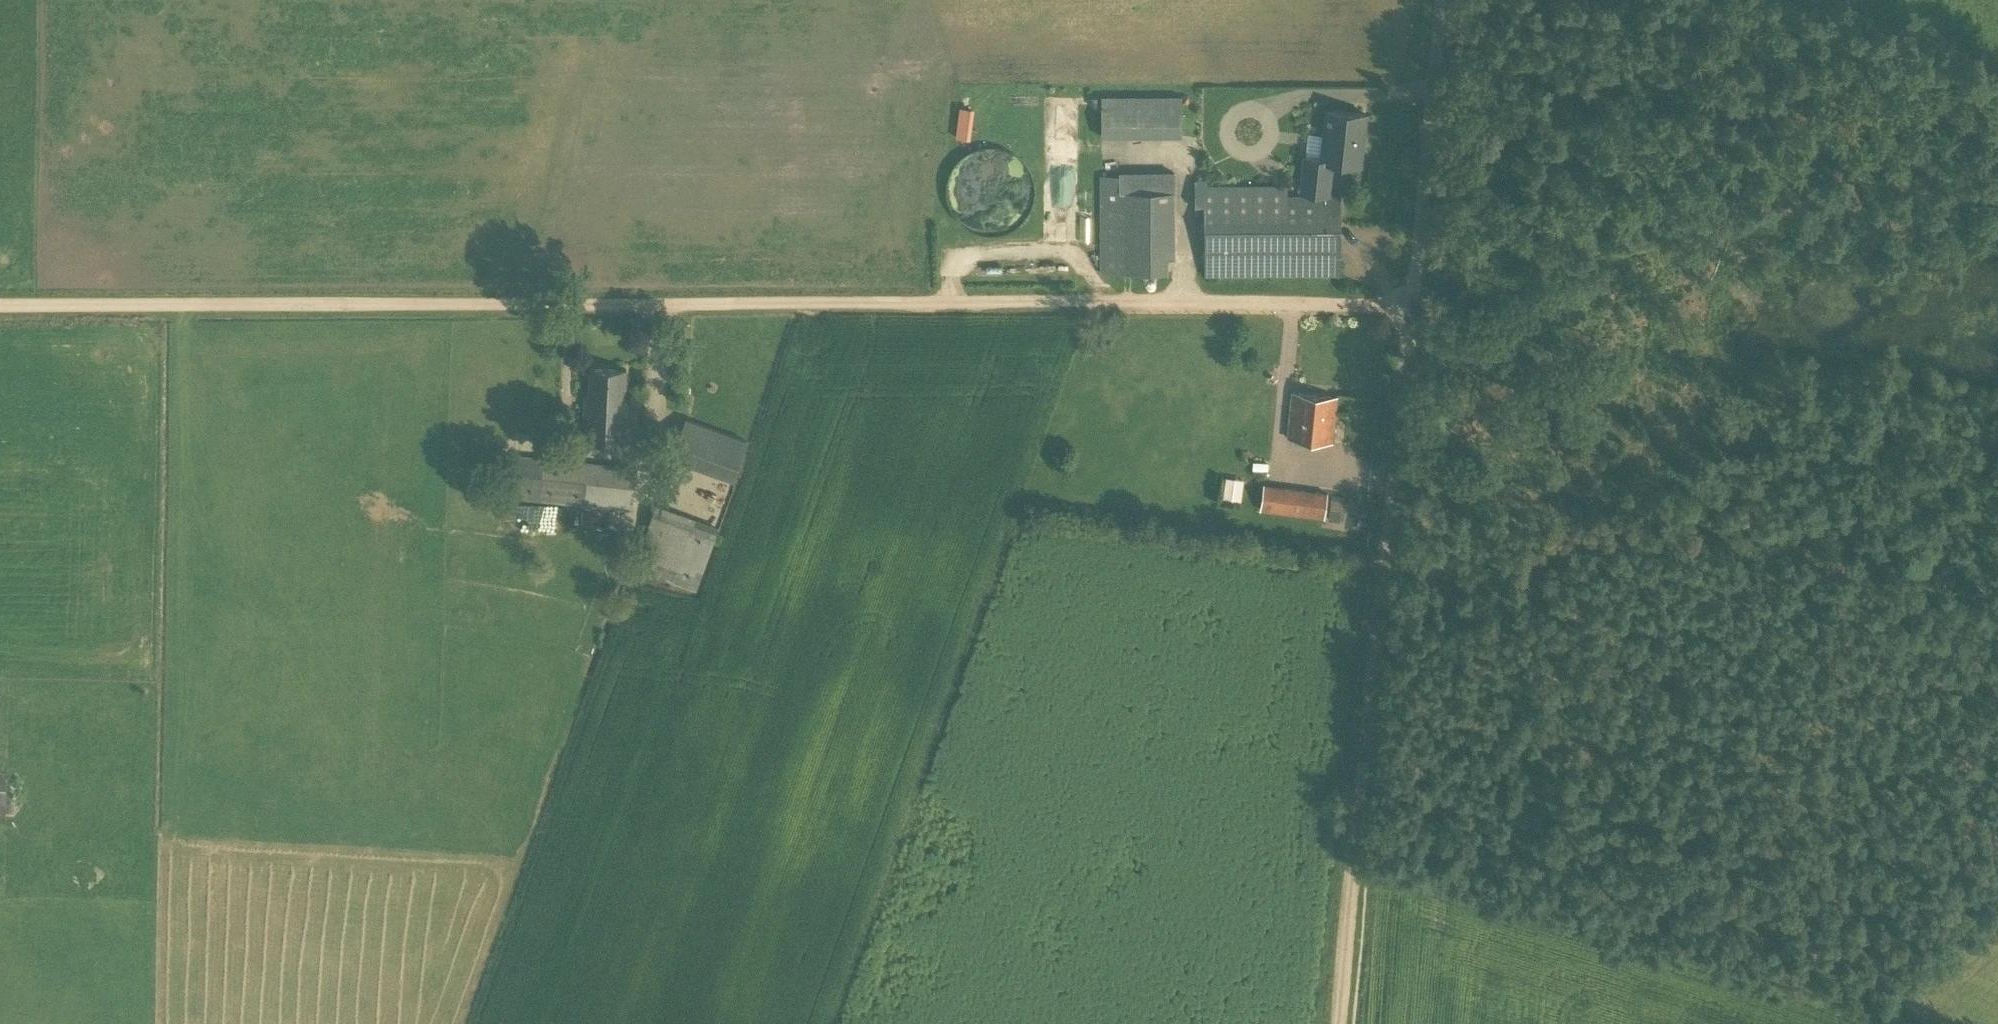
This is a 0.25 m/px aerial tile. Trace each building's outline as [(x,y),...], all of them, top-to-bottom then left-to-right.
[(1182,94),(1101,95),(1102,137),(1182,136),(1182,94)] [(1365,112),(1327,108),(1321,159),(1360,163),(1365,112)] [(947,178),(946,193),(950,207),(957,219),(969,228),(982,233),(997,233),(1010,228),(1022,220),(1030,208),(1034,194),(1033,179),(1027,166),(1017,155),(1005,148),(990,146),(976,148),(963,155),(953,165),(947,178)] [(1303,161),(1300,189),(1326,192),(1330,164),(1303,161)] [(1100,272),(1168,272),(1168,257),(1175,257),(1175,171),(1119,171),(1119,175),(1111,175),(1099,175),(1100,272)] [(1204,181),(1204,276),(1341,276),(1340,193),(1290,193),(1291,180),(1204,181)] [(591,368),(590,394),(586,394),(584,439),(627,441),(630,397),(625,397),(626,369),(591,368)] [(1288,438),(1331,442),(1336,396),(1293,392),(1288,438)] [(671,456),(733,479),(747,440),(685,417),(671,456)] [(513,498),(633,510),(637,467),(518,454),(513,498)] [(1259,512),(1264,512),(1281,513),(1281,516),(1326,521),(1327,492),(1263,485),(1259,512)] [(718,527),(655,503),(633,568),(697,589),(718,527)] [(7,769),(0,769),(0,817),(6,817),(6,796),(16,797),(17,775),(7,774),(7,769)]
